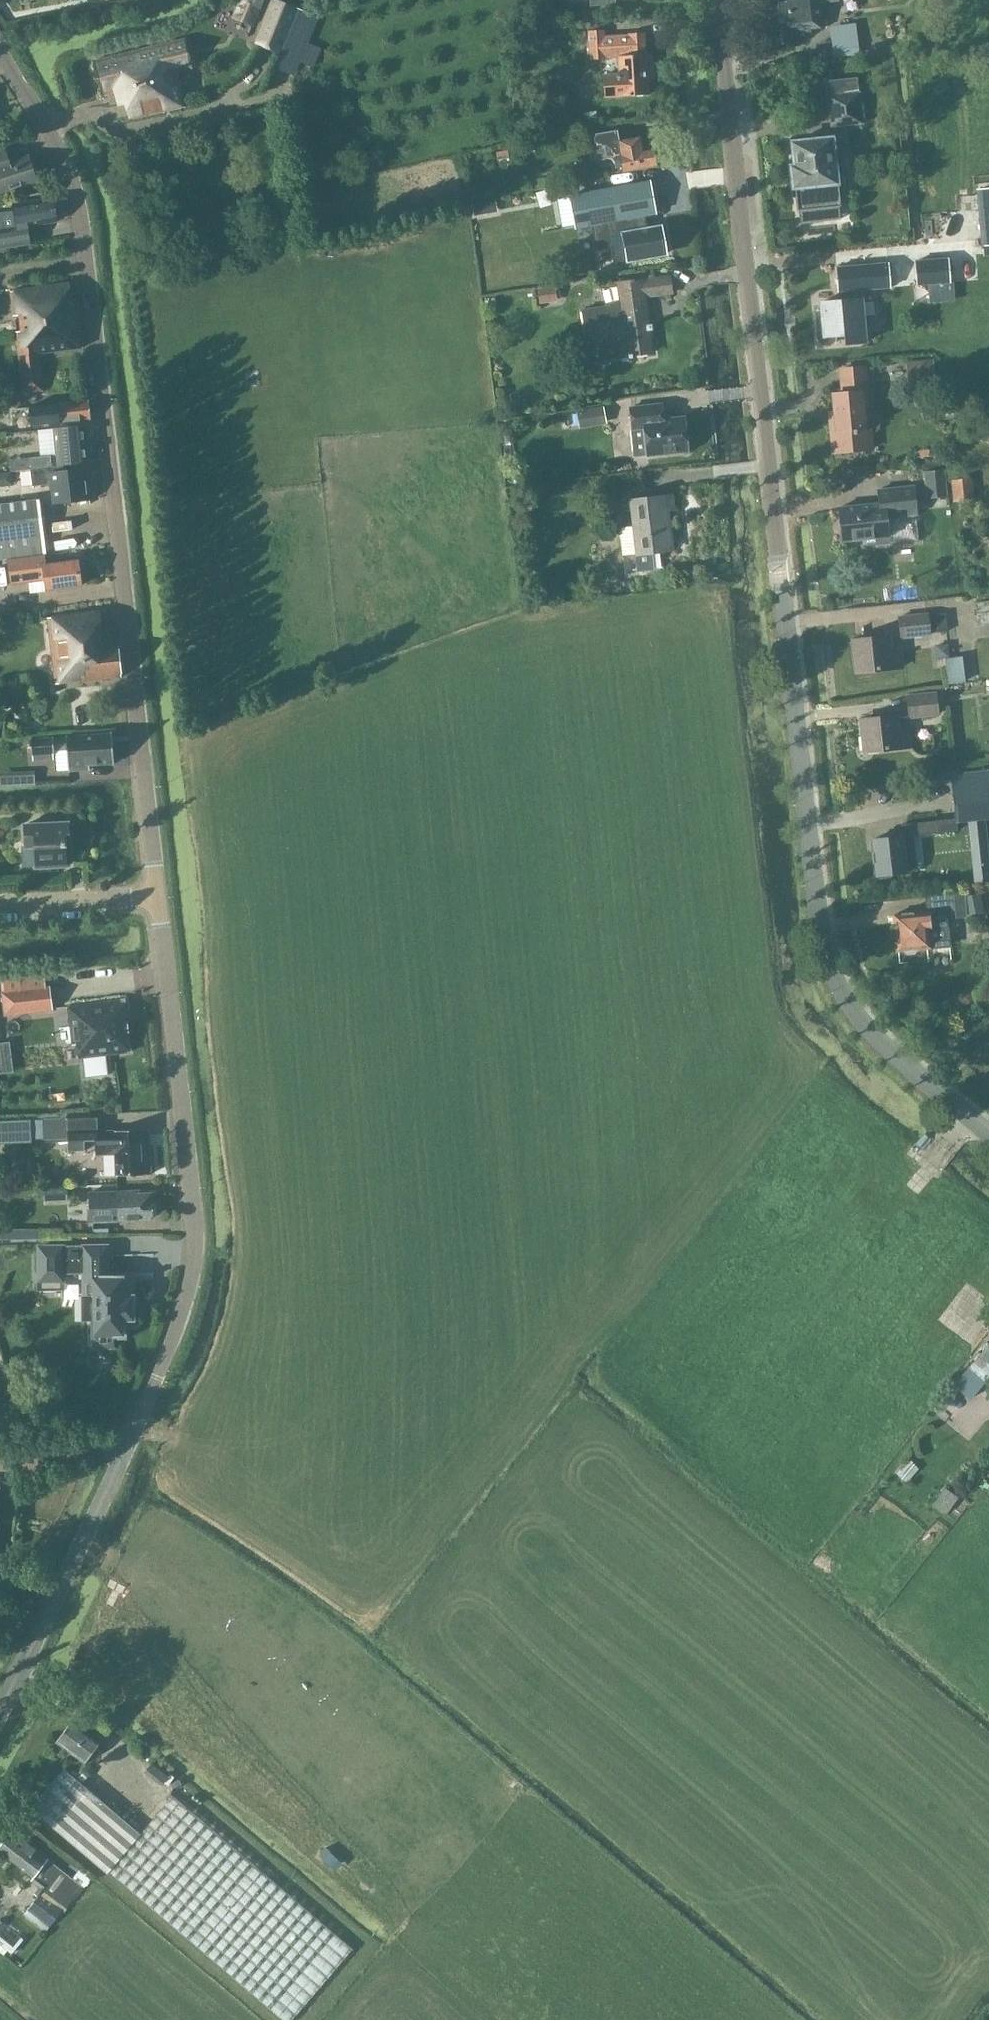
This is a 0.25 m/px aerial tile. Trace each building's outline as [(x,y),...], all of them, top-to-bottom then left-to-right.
[(237,5),(238,10),(243,15),(250,17),(257,15),(260,12),(265,0),(239,0),(237,5)] [(278,0),(271,0),(254,42),(296,60),(314,15),(278,0)] [(798,40),(797,34),(813,33),(812,30),(826,29),(823,3),(840,1),(840,0),(842,0),(765,0),(765,4),(763,4),(766,24),(768,24),(770,43),(798,40)] [(852,13),(832,16),(836,40),(856,37),(852,13)] [(654,78),(653,54),(647,54),(645,32),(629,33),(629,34),(606,35),(606,29),(588,30),(590,60),(618,58),(618,67),(619,77),(603,79),(605,99),(650,95),(648,79),(654,78)] [(115,92),(119,107),(125,106),(129,121),(188,106),(179,72),(193,68),(186,39),(92,61),(101,94),(115,92)] [(859,40),(833,44),(835,58),(860,54),(859,40)] [(831,98),(834,128),(864,126),(862,96),(831,98)] [(595,133),(597,145),(597,146),(596,148),(595,150),(595,153),(596,155),(598,157),(601,159),(603,159),(606,158),(607,157),(619,155),(621,173),(656,166),(654,147),(654,143),(650,136),(643,138),(642,134),(618,139),(617,129),(595,133)] [(798,211),(800,211),(841,207),(841,204),(843,203),(845,189),(845,174),(842,160),(837,147),(836,144),(835,138),(792,142),(795,166),(791,166),(794,188),(796,187),(798,211)] [(0,152),(0,194),(5,193),(37,182),(29,156),(5,164),(1,151),(0,152)] [(571,196),(557,199),(562,227),(576,224),(576,227),(591,224),(645,215),(655,214),(650,181),(571,195),(571,196)] [(979,191),(984,246),(988,245),(988,190),(979,191)] [(31,243),(28,226),(57,221),(53,197),(12,205),(13,211),(0,213),(0,249),(31,243)] [(941,223),(941,200),(925,200),(924,223),(941,223)] [(645,215),(591,224),(596,250),(610,248),(613,263),(629,260),(665,254),(665,251),(669,250),(667,237),(662,238),(661,227),(648,229),(645,215)] [(916,260),(917,284),(949,282),(947,258),(916,260)] [(819,301),(821,318),(815,319),(816,336),(818,340),(821,342),(824,344),(828,344),(832,342),(834,338),(835,334),(845,334),(846,343),(864,341),(860,289),(889,287),(888,262),(837,266),(839,299),(819,301)] [(561,272),(541,273),(542,292),(561,292),(561,272)] [(616,283),(619,301),(604,306),(581,309),(584,325),(581,325),(585,349),(618,345),(619,357),(627,356),(652,352),(644,296),(671,292),(669,277),(616,283)] [(45,390),(40,353),(83,348),(77,299),(73,299),(71,284),(12,291),(15,317),(19,316),(21,332),(17,332),(25,393),(45,390)] [(833,453),(875,449),(873,427),(868,428),(866,408),(871,407),(867,366),(841,368),(842,392),(833,393),(835,412),(830,412),(833,453)] [(88,401),(29,408),(30,409),(32,409),(34,425),(31,425),(32,427),(91,420),(89,401),(88,401)] [(644,429),(646,456),(689,452),(685,417),(675,417),(663,419),(662,403),(650,405),(629,407),(631,430),(644,429)] [(581,428),(609,423),(606,407),(578,411),(581,428)] [(56,455),(52,455),(31,458),(33,468),(87,463),(84,426),(54,429),(56,455)] [(957,487),(980,481),(975,464),(953,470),(957,487)] [(52,504),(90,500),(87,468),(64,471),(63,466),(30,469),(33,487),(50,485),(52,504)] [(944,470),(924,472),(924,474),(925,483),(927,499),(946,497),(944,470)] [(880,504),(840,508),(843,541),(865,539),(889,537),(887,517),(916,515),(914,487),(879,490),(880,504)] [(672,495),(631,501),(638,571),(654,569),(652,552),(673,550),(672,550),(668,510),(673,509),(672,495)] [(0,504),(0,560),(10,559),(44,554),(47,554),(46,550),(41,500),(0,504)] [(889,537),(865,539),(866,546),(919,541),(916,515),(887,517),(889,537)] [(46,565),(44,554),(10,559),(13,584),(46,580),(48,590),(82,586),(79,561),(46,565)] [(55,685),(122,678),(119,645),(114,646),(112,626),(102,628),(101,611),(47,618),(55,685)] [(947,612),(930,614),(930,612),(902,616),(905,636),(949,630),(947,612)] [(856,673),(905,667),(903,648),(894,649),(892,635),(853,639),(856,673)] [(968,645),(949,646),(949,671),(969,671),(968,645)] [(910,696),(913,716),(940,712),(938,692),(910,696)] [(864,752),(913,747),(911,727),(902,728),(900,715),(861,719),(864,752)] [(54,754),(55,754),(55,751),(68,750),(69,771),(90,770),(90,765),(113,764),(115,764),(113,733),(111,733),(111,734),(67,737),(54,738),(31,739),(32,755),(33,755),(54,754)] [(951,773),(953,787),(956,818),(956,822),(969,821),(984,819),(988,818),(988,769),(951,773)] [(956,818),(935,821),(937,833),(957,831),(956,822),(956,818)] [(25,826),(26,847),(36,847),(37,867),(42,867),(42,871),(58,870),(57,866),(67,866),(66,839),(70,838),(69,823),(55,824),(55,819),(41,819),(41,825),(25,826)] [(984,819),(969,821),(971,841),(986,839),(984,819)] [(914,852),(906,853),(904,835),(903,835),(873,839),(877,876),(917,872),(914,852)] [(894,923),(890,927),(892,940),(896,942),(897,952),(903,952),(907,955),(915,955),(918,951),(932,949),(930,932),(950,929),(947,911),(956,910),(954,893),(925,896),(926,912),(893,915),(894,923)] [(45,976),(4,980),(4,981),(5,992),(4,992),(7,1016),(53,1010),(50,987),(46,987),(45,976)] [(123,1000),(69,1007),(74,1046),(77,1045),(79,1059),(129,1052),(129,1053),(131,1052),(131,1051),(125,1002),(125,1000),(123,1000)] [(0,1043),(0,1074),(14,1072),(10,1042),(0,1043)] [(118,1176),(151,1175),(150,1149),(145,1149),(144,1130),(97,1132),(96,1113),(43,1115),(43,1119),(44,1138),(68,1138),(69,1151),(85,1150),(84,1141),(98,1140),(98,1147),(116,1146),(118,1176)] [(0,1117),(0,1144),(32,1142),(32,1139),(44,1138),(43,1119),(43,1115),(0,1117)] [(120,1222),(153,1219),(153,1193),(139,1194),(139,1189),(118,1191),(93,1192),(95,1220),(120,1219),(120,1222)] [(31,1229),(30,1217),(9,1218),(10,1230),(31,1229)] [(140,1235),(125,1234),(123,1262),(157,1263),(159,1222),(140,1221),(140,1235)] [(83,1296),(83,1297),(97,1297),(97,1318),(94,1318),(94,1344),(114,1344),(114,1339),(128,1339),(127,1318),(132,1318),(132,1312),(129,1311),(129,1278),(108,1278),(108,1246),(40,1246),(41,1280),(63,1280),(63,1272),(85,1272),(85,1296),(83,1296)] [(969,1368),(984,1381),(988,1376),(988,1344),(969,1368)] [(913,1470),(922,1456),(908,1447),(899,1460),(913,1470)] [(101,1742),(73,1720),(56,1742),(84,1764),(101,1742)] [(152,1763),(145,1772),(161,1785),(168,1776),(152,1763)] [(352,1947),(171,1793),(164,1802),(166,1803),(141,1833),(65,1768),(31,1807),(108,1872),(282,2019),(292,2019),(352,1947)] [(49,1859),(12,1831),(0,1848),(0,1850),(35,1876),(35,1877),(46,1886),(28,1910),(44,1923),(42,1928),(47,1932),(62,1912),(64,1913),(83,1887),(48,1860),(49,1859)] [(2,1901),(21,1872),(8,1864),(0,1876),(0,1899),(2,1901)] [(2,1932),(14,1917),(4,1908),(0,1913),(0,1930),(2,1932)]
